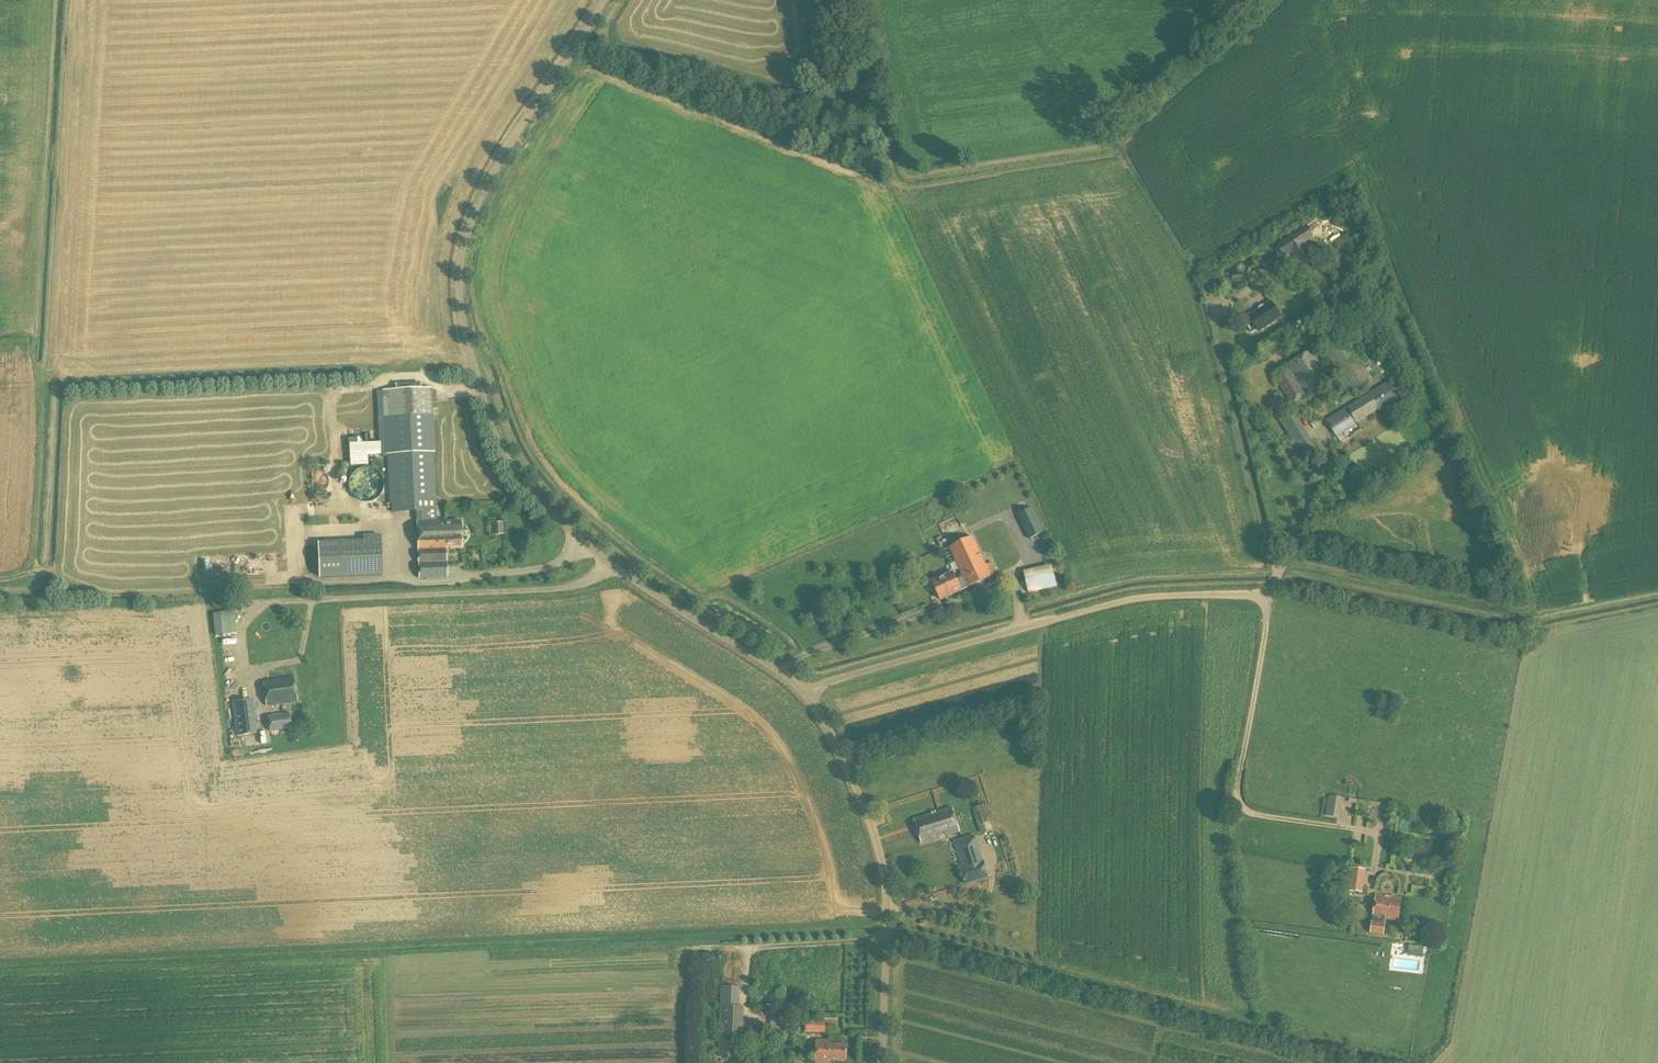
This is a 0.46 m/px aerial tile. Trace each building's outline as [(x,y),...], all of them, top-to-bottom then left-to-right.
[(1302,269),(1315,260),(1310,253),(1316,249),(1309,238),(1290,251),(1302,269)] [(1259,332),(1280,317),(1270,302),(1248,316),(1250,319),(1245,323),(1251,333),(1257,329),(1259,332)] [(1350,394),(1373,380),(1342,331),(1321,345),(1343,380),(1342,381),(1350,394)] [(1291,403),(1330,378),(1312,350),(1273,375),(1276,380),(1272,382),(1275,388),(1279,385),(1291,403)] [(1380,412),(1402,398),(1391,380),(1327,421),(1341,443),(1348,439),(1343,431),(1378,409),(1380,412)] [(421,389),(420,383),(395,384),(396,390),(385,390),(388,454),(389,454),(392,512),(436,510),(433,452),(434,452),(431,388),(421,389)] [(1276,398),(1268,403),(1280,419),(1287,414),(1276,398)] [(1298,420),(1285,427),(1290,437),(1303,429),(1298,420)] [(376,438),(345,442),(347,463),(358,462),(357,452),(377,450),(376,438)] [(366,503),(369,502),(372,502),(374,501),(377,499),(379,497),(381,495),(382,493),(383,490),(384,488),(384,485),(384,482),(383,479),(382,477),(381,474),(379,472),(377,471),(374,469),(372,468),(369,467),(366,467),(364,467),(361,468),(358,469),(356,471),(354,472),(352,474),(351,477),(349,479),(349,482),(349,485),(349,488),(350,490),(351,493),(352,495),(354,497),(356,499),(358,501),(361,502),(364,502),(366,503)] [(1029,540),(1044,533),(1032,508),(1018,515),(1029,540)] [(445,522),(445,520),(417,521),(419,579),(447,578),(446,547),(461,546),(460,521),(445,522)] [(319,579),(382,576),(381,535),(363,536),(363,540),(317,542),(319,579)] [(957,579),(962,591),(963,591),(962,590),(998,574),(993,562),(986,566),(973,537),(949,547),(963,577),(957,579)] [(251,568),(260,569),(261,562),(252,561),(251,568)] [(1029,593),(1056,587),(1051,565),(1024,572),(1029,593)] [(962,591),(957,579),(953,571),(932,581),(941,600),(962,591)] [(220,613),(213,614),(215,636),(237,634),(234,611),(220,613)] [(266,706),(297,702),(294,677),(263,681),(266,706)] [(236,736),(257,733),(252,699),(231,702),(236,736)] [(270,732),(292,729),(290,713),(267,716),(270,732)] [(978,826),(993,821),(987,804),(972,808),(978,826)] [(922,844),(960,832),(952,807),(914,819),(922,844)] [(1357,812),(1357,821),(1367,821),(1367,812),(1357,812)] [(974,835),(954,842),(962,867),(960,868),(965,885),(989,878),(984,861),(983,861),(974,835)] [(1359,892),(1362,869),(1348,867),(1344,890),(1359,892)] [(1398,919),(1401,898),(1376,894),(1373,916),(1374,916),(1373,921),(1372,921),(1371,932),(1384,934),(1385,923),(1385,918),(1398,919)] [(1424,947),(1409,946),(1408,956),(1423,958),(1424,947)] [(838,1022),(838,1019),(810,1017),(809,1020),(809,1032),(838,1034),(839,1022),(838,1022)] [(719,1040),(743,1041),(743,1029),(720,1029),(719,1040)] [(847,1061),(848,1044),(830,1044),(830,1041),(817,1040),(816,1062),(829,1062),(829,1060),(847,1061)]
